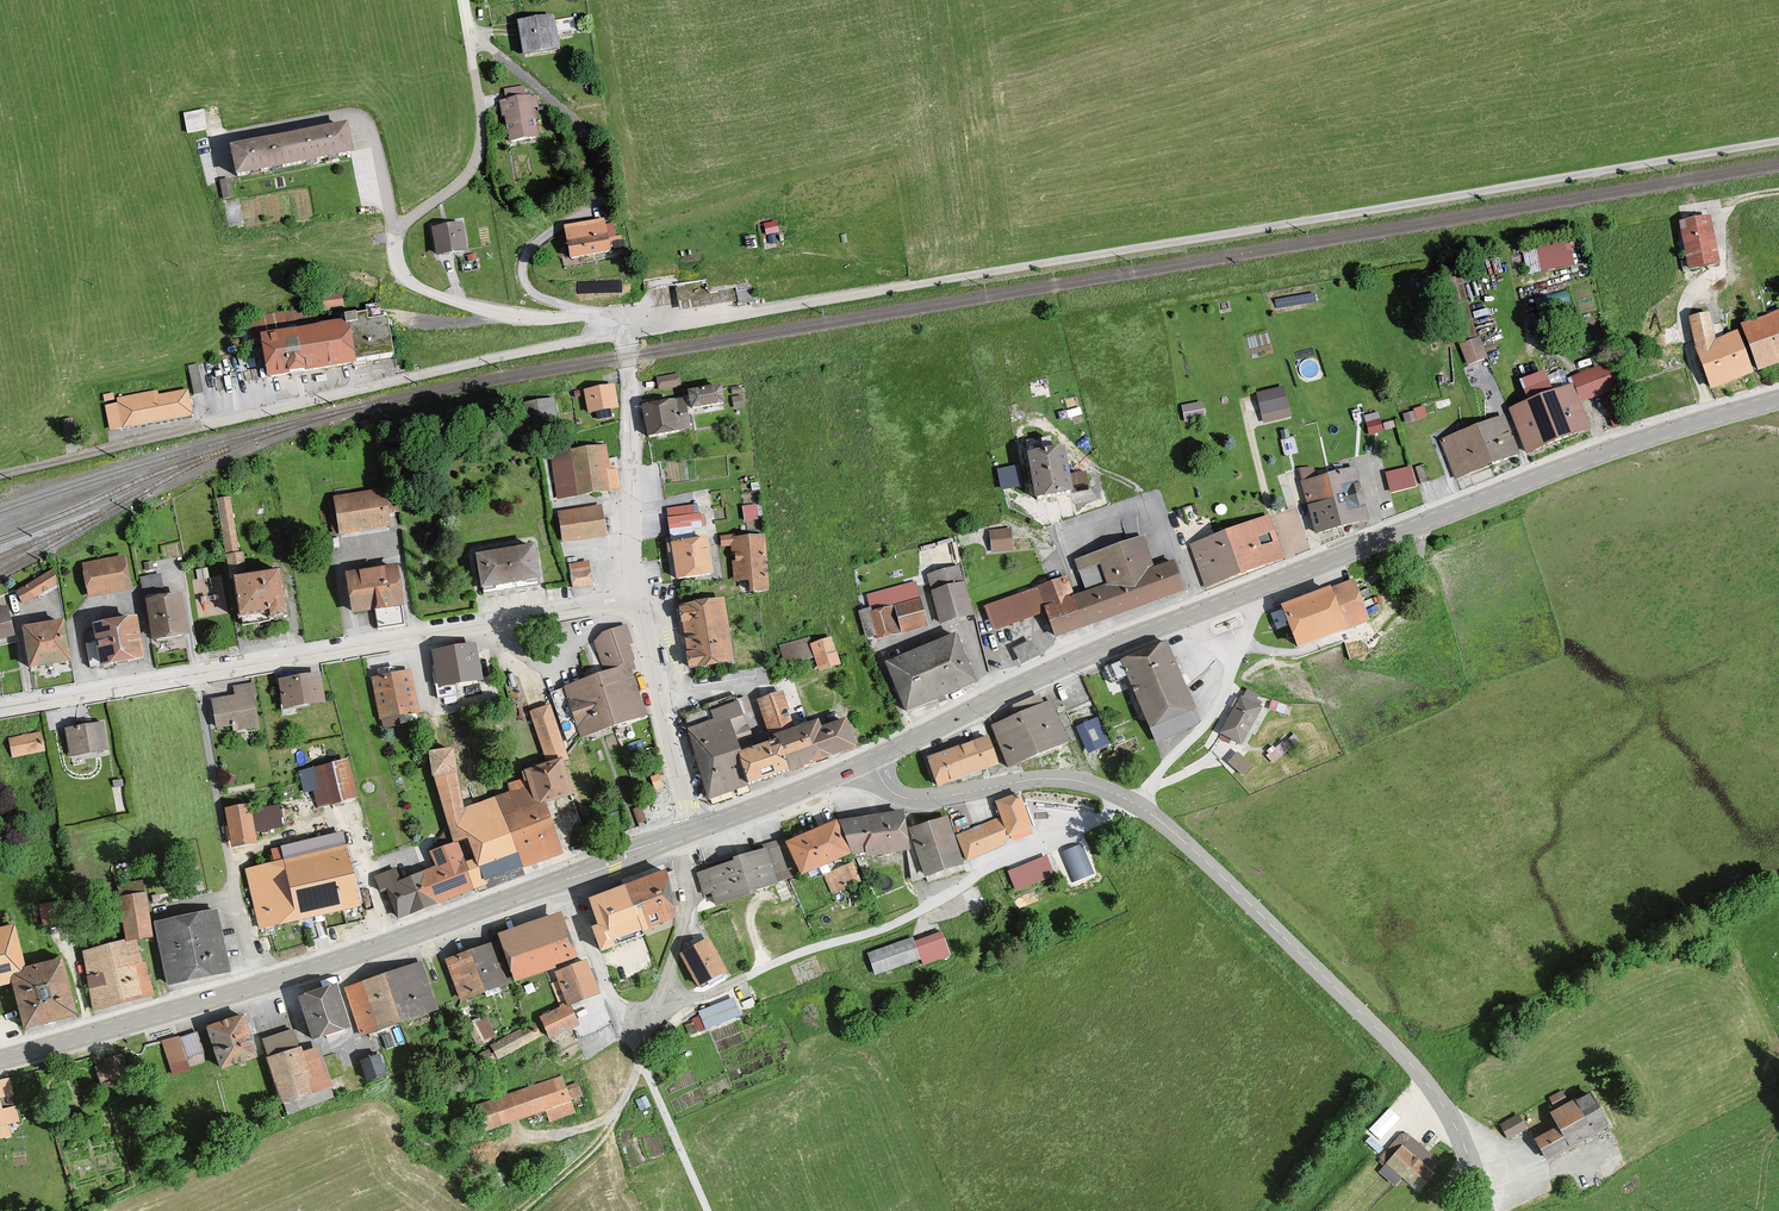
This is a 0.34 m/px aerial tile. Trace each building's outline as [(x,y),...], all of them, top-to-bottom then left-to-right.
[(554,16),(518,22),(524,57),(559,51),(554,16)] [(579,18),(559,19),(560,32),(579,31),(579,18)] [(500,101),(509,144),(543,137),(534,94),(500,101)] [(206,106),(184,111),(189,131),(211,127),(206,106)] [(346,126),(230,146),(235,174),(351,154),(346,126)] [(237,177),(218,182),(224,205),(243,200),(237,177)] [(769,232),(782,229),(779,219),(766,222),(769,232)] [(1711,219),(1680,225),(1690,272),(1721,266),(1711,219)] [(608,223),(571,228),(573,241),(568,242),(571,259),(612,253),(608,223)] [(463,224),(432,228),(436,258),(468,254),(463,224)] [(1528,246),(1530,271),(1579,266),(1576,242),(1528,246)] [(746,256),(642,273),(644,281),(645,290),(675,286),(678,304),(679,312),(754,300),(752,289),(746,256)] [(1542,312),(1573,300),(1567,286),(1537,298),(1542,312)] [(345,292),(326,292),(326,307),(345,307),(345,292)] [(1742,328),(1760,375),(1778,367),(1778,314),(1742,328)] [(1690,320),(1695,349),(1711,394),(1754,379),(1738,334),(1716,342),(1711,317),(1690,320)] [(347,322),(260,334),(266,378),(353,366),(347,322)] [(1479,338),(1459,347),(1467,366),(1487,358),(1479,338)] [(197,362),(191,364),(196,391),(203,390),(197,362)] [(680,373),(656,377),(658,390),(682,386),(680,373)] [(1527,404),(1509,411),(1511,420),(1529,461),(1603,433),(1584,384),(1554,396),(1546,374),(1520,384),(1527,404)] [(613,382),(584,388),(589,414),(619,408),(613,382)] [(722,384),(688,388),(691,407),(725,402),(722,384)] [(187,388),(115,402),(120,428),(192,414),(187,388)] [(1281,388),(1257,395),(1264,418),(1288,411),(1281,388)] [(1614,425),(1627,422),(1619,390),(1606,393),(1614,425)] [(524,403),(527,424),(559,419),(555,397),(524,403)] [(685,399),(643,405),(647,438),(689,433),(685,399)] [(1201,405),(1182,407),(1184,421),(1202,418),(1201,405)] [(1426,405),(1404,411),(1407,421),(1428,415),(1426,405)] [(65,436),(77,434),(74,415),(63,417),(65,436)] [(1379,415),(1363,418),(1366,431),(1382,428),(1379,415)] [(1503,420),(1440,442),(1455,483),(1517,461),(1503,420)] [(605,446),(550,453),(556,498),(611,492),(605,446)] [(1068,450),(1030,457),(1038,500),(1076,493),(1068,450)] [(1414,464),(1388,469),(1392,491),(1419,486),(1414,464)] [(1019,467),(999,471),(1002,491),(1022,487),(1019,467)] [(1358,469),(1303,482),(1317,537),(1371,523),(1358,469)] [(386,488),(333,496),(339,535),(392,527),(386,488)] [(230,498),(216,500),(225,553),(239,552),(230,498)] [(745,504),(748,519),(761,516),(759,502),(745,504)] [(667,507),(671,543),(710,537),(706,503),(667,507)] [(601,510),(560,516),(564,541),(605,535),(601,510)] [(1270,517),(1190,546),(1206,589),(1286,560),(1270,517)] [(1012,529),(989,531),(991,551),(1014,549),(1012,529)] [(770,535),(732,538),(736,592),(773,589),(770,535)] [(671,543),(678,581),(716,575),(710,537),(671,543)] [(1068,578),(985,608),(994,632),(1044,614),(1054,640),(1188,591),(1176,561),(1156,568),(1144,538),(1076,563),(1086,591),(1075,595),(1068,578)] [(535,546),(475,556),(481,593),(542,582),(535,546)] [(244,553),(226,555),(227,566),(245,565),(244,553)] [(126,556),(82,563),(88,596),(131,589),(126,556)] [(588,563),(570,566),(574,588),(592,585),(588,563)] [(280,568),(235,574),(240,616),(286,610),(280,568)] [(398,568),(346,575),(352,616),(403,609),(398,568)] [(928,577),(943,625),(977,614),(967,581),(959,583),(954,568),(928,577)] [(51,571),(14,592),(22,606),(59,585),(51,571)] [(161,574),(141,578),(151,640),(190,634),(184,594),(165,597),(161,574)] [(871,609),(859,613),(870,645),(929,626),(915,581),(867,596),(871,609)] [(1286,607),(1302,652),(1370,627),(1354,582),(1286,607)] [(722,601),(682,608),(691,667),(732,661),(722,601)] [(15,635),(8,604),(0,606),(0,639),(15,635)] [(139,614),(94,621),(102,665),(146,658),(139,614)] [(64,619),(23,625),(29,666),(70,660),(64,619)] [(626,627),(592,640),(604,673),(634,665),(626,627)] [(959,636),(887,665),(907,714),(979,685),(959,636)] [(1026,661),(1044,652),(1036,637),(1018,647),(1026,661)] [(807,639),(775,647),(781,667),(813,659),(807,639)] [(832,639),(811,646),(819,673),(841,665),(832,639)] [(1170,642),(1121,664),(1153,734),(1201,713),(1170,642)] [(473,645),(431,652),(438,689),(479,681),(473,645)] [(632,668),(563,689),(580,739),(648,716),(632,668)] [(410,669),(373,678),(383,721),(420,713),(410,669)] [(322,674),(278,681),(283,709),(327,701),(322,674)] [(235,696),(212,700),(217,735),(258,729),(253,698),(257,698),(255,683),(233,686),(235,696)] [(737,700),(735,695),(707,706),(707,708),(684,715),(709,798),(748,785),(739,755),(727,721),(742,715),(737,700)] [(777,741),(789,770),(854,748),(845,722),(820,731),(817,723),(792,732),(779,695),(762,701),(776,741),(777,741)] [(737,700),(742,715),(750,712),(745,697),(737,700)] [(1266,710),(1245,697),(1222,735),(1243,748),(1266,710)] [(991,727),(994,735),(1005,763),(1008,770),(1071,746),(1054,702),(991,727)] [(550,705),(531,711),(548,763),(562,759),(567,757),(550,705)] [(739,755),(754,750),(742,715),(727,721),(739,755)] [(1097,719),(1074,730),(1089,756),(1110,744),(1097,719)] [(102,722),(64,728),(69,760),(107,754),(102,722)] [(41,732),(8,739),(12,759),(45,752),(41,732)] [(994,735),(929,760),(940,788),(1005,763),(994,735)] [(739,755),(748,785),(789,770),(777,741),(776,741),(754,750),(739,755)] [(432,776),(434,776),(457,772),(453,747),(429,750),(432,776)] [(1237,754),(1228,764),(1243,777),(1252,767),(1237,754)] [(548,763),(522,771),(525,778),(506,784),(509,792),(495,797),(524,868),(563,853),(544,802),(572,792),(562,759),(548,763)] [(346,760),(307,770),(317,809),(356,800),(346,760)] [(485,883),(524,868),(495,797),(464,808),(457,772),(434,776),(453,842),(468,838),(475,858),(485,883)] [(658,776),(652,778),(655,787),(661,785),(660,780),(658,776)] [(1020,795),(997,803),(1010,839),(1033,830),(1020,795)] [(248,806),(223,810),(230,848),(255,843),(248,806)] [(907,813),(837,821),(855,856),(913,852),(910,830),(907,813)] [(950,818),(910,830),(913,852),(924,881),(967,869),(957,836),(950,818)] [(996,819),(957,836),(969,862),(1007,845),(996,819)] [(837,821),(787,845),(804,881),(821,873),(830,868),(855,856),(837,821)] [(344,833),(271,849),(274,863),(244,869),(258,930),(361,907),(344,833)] [(1086,840),(1057,851),(1068,880),(1098,869),(1086,840)] [(398,918),(485,883),(475,858),(466,862),(458,842),(430,852),(436,866),(401,880),(396,868),(375,876),(380,890),(386,888),(398,918)] [(766,853),(698,872),(703,896),(712,893),(718,909),(779,889),(777,883),(789,878),(777,842),(763,845),(766,853)] [(1045,855),(1008,872),(1017,893),(1054,877),(1045,855)] [(830,868),(821,873),(834,900),(865,885),(854,862),(833,873),(830,868)] [(594,929),(601,951),(615,946),(615,945),(643,935),(641,930),(675,917),(670,892),(678,891),(674,871),(667,874),(666,872),(622,889),(590,900),(598,923),(593,925),(595,928),(594,929)] [(152,936),(145,892),(119,896),(126,940),(136,938),(152,936)] [(79,922),(77,901),(40,905),(43,927),(79,922)] [(217,910),(153,924),(166,988),(230,974),(217,910)] [(560,913),(499,934),(515,980),(576,959),(560,913)] [(9,984),(20,1030),(81,1016),(67,959),(25,969),(15,927),(0,930),(0,986),(9,984)] [(914,938),(868,955),(875,977),(921,960),(924,967),(953,956),(944,932),(915,943),(914,938)] [(136,938),(83,952),(93,1011),(151,996),(153,995),(144,961),(142,962),(136,938)] [(709,942),(680,957),(698,990),(727,974),(709,942)] [(497,943),(446,962),(462,1006),(514,987),(497,943)] [(585,960),(557,972),(570,1004),(598,993),(585,960)] [(420,964),(345,988),(362,1037),(436,1013),(420,964)] [(298,998),(313,1045),(352,1032),(337,986),(298,998)] [(736,999),(699,1013),(706,1030),(743,1016),(736,999)] [(568,1004),(541,1017),(551,1038),(579,1025),(568,1004)] [(490,1038),(499,1031),(488,1015),(478,1022),(490,1038)] [(243,1017),(205,1029),(220,1072),(257,1060),(243,1017)] [(535,1038),(528,1026),(469,1061),(476,1073),(535,1038)] [(199,1029),(164,1039),(174,1073),(194,1068),(190,1055),(206,1050),(199,1029)] [(269,1058),(265,1059),(285,1115),(334,1098),(316,1049),(301,1054),(293,1031),(263,1042),(269,1058)] [(105,1066),(96,1068),(102,1090),(130,1083),(123,1055),(103,1061),(105,1066)] [(379,1057),(360,1064),(367,1084),(386,1077),(379,1057)] [(562,1077),(478,1106),(487,1133),(548,1111),(552,1123),(575,1114),(562,1077)] [(0,1082),(0,1126),(17,1122),(6,1080),(0,1082)] [(1560,1130),(1538,1141),(1550,1163),(1613,1130),(1594,1094),(1553,1115),(1560,1130)] [(1518,1113),(1498,1125),(1508,1141),(1528,1128),(1518,1113)] [(1412,1138),(1379,1174),(1396,1188),(1404,1180),(1421,1195),(1445,1168),(1412,1138)]
